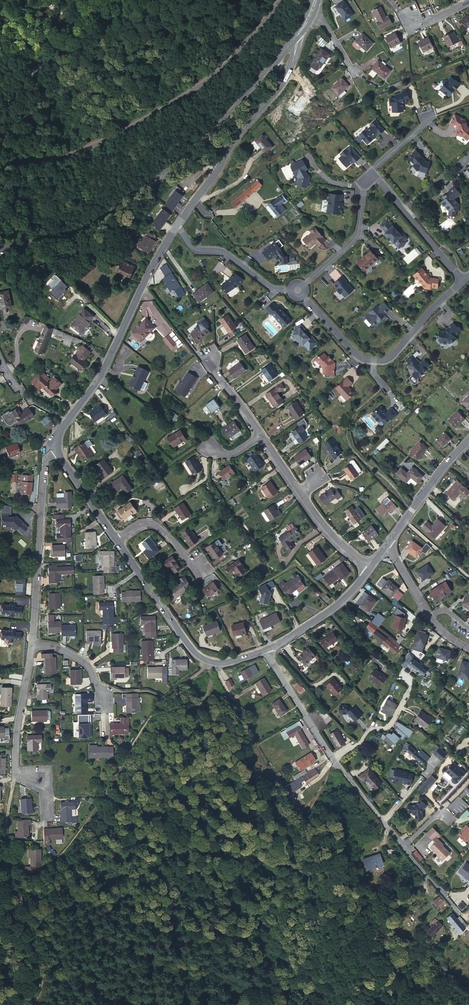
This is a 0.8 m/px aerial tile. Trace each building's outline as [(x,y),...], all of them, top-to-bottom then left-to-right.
[(344,1),(336,6),(341,12),(340,13),(345,20),(353,14),(344,1)] [(380,6),(373,10),(379,21),(376,22),(380,29),(392,23),(388,16),(386,17),(380,6)] [(395,32),(385,38),(390,47),(401,42),(395,32)] [(453,32),(443,37),(448,46),(458,41),(453,32)] [(363,34),(355,41),(361,46),(366,51),(373,43),(363,34)] [(320,37),(317,42),(323,47),(327,42),(320,37)] [(428,37),(418,42),(423,52),(433,47),(428,37)] [(321,49),(312,61),(313,62),(319,67),(320,67),(324,61),(325,61),(330,54),(321,49)] [(378,60),(372,67),(378,71),(377,72),(385,78),(391,70),(385,66),(386,64),(382,61),(381,63),(378,60)] [(455,90),(461,83),(456,79),(455,79),(451,76),(448,79),(444,79),(444,84),(440,89),(444,92),(445,91),(449,95),(451,92),(451,91),(452,90),(453,91),(454,89),(455,90)] [(342,78),(331,88),(338,95),(341,97),(346,92),(344,90),(349,85),(342,78)] [(403,84),(401,81),(386,87),(388,90),(403,84)] [(405,101),(411,99),(407,90),(395,95),(393,97),(388,99),(389,105),(391,105),(392,112),(401,111),(402,109),(404,103),(405,103),(405,101)] [(293,106),(291,104),(287,109),(297,117),(309,102),(301,95),(294,103),(293,106)] [(453,115),(449,125),(458,129),(456,132),(457,135),(461,135),(462,135),(466,140),(468,137),(468,134),(468,133),(468,132),(468,127),(467,126),(464,119),(453,115)] [(382,132),(373,122),(367,127),(368,128),(363,132),(363,131),(362,132),(361,132),(358,135),(358,136),(357,136),(365,146),(366,145),(369,142),(370,141),(370,140),(371,139),(373,136),(374,135),(376,137),(382,132)] [(262,134),(255,140),(265,152),(272,146),(262,134)] [(345,149),(341,153),(342,155),(338,158),(346,167),(353,161),(354,162),(359,157),(351,149),(348,152),(345,149)] [(422,157),(416,150),(407,158),(416,169),(418,169),(418,170),(426,172),(429,161),(425,160),(424,159),(423,160),(421,158),(422,157)] [(302,158),(292,165),(292,167),(296,174),(298,174),(300,176),(298,181),(299,183),(307,186),(309,185),(312,175),(309,174),(308,172),(306,169),(309,168),(302,158)] [(257,180),(231,202),(235,207),(262,185),(257,180)] [(168,197),(169,197),(174,190),(182,196),(184,192),(176,186),(168,197)] [(460,194),(454,186),(448,191),(448,192),(442,197),(444,199),(441,202),(441,203),(443,206),(445,206),(449,211),(448,216),(456,216),(456,211),(458,211),(459,204),(454,199),(460,194)] [(167,202),(164,205),(173,211),(178,204),(177,204),(183,196),(182,196),(174,190),(169,197),(166,201),(167,202)] [(328,202),(327,213),(341,215),(343,207),(341,207),(343,196),(328,194),(327,201),(328,202)] [(272,210),(270,212),(274,218),(285,210),(281,204),(286,200),(281,195),(268,205),(272,210)] [(154,221),(152,224),(159,230),(164,223),(164,222),(165,221),(169,215),(162,209),(154,220),(154,221)] [(391,241),(392,240),(399,248),(401,246),(402,247),(404,245),(403,244),(406,242),(405,240),(407,239),(403,234),(402,236),(393,226),(392,226),(386,220),(379,226),(385,232),(384,233),(391,241)] [(325,240),(314,227),(310,231),(311,233),(303,240),(310,248),(315,243),(318,246),(325,240)] [(139,247),(142,249),(145,251),(148,253),(156,241),(153,240),(155,236),(149,232),(147,236),(146,235),(142,242),(139,240),(136,245),(139,246),(139,247)] [(269,246),(262,252),(267,259),(273,255),(274,257),(278,254),(280,257),(280,259),(278,261),(280,262),(281,264),(287,263),(286,256),(284,257),(280,252),(281,251),(275,242),(272,245),(271,246),(270,247),(269,246)] [(418,247),(415,249),(420,255),(423,252),(418,247)] [(363,270),(377,259),(370,251),(362,258),(361,257),(356,262),(363,270)] [(123,261),(118,271),(130,277),(135,267),(123,261)] [(174,289),(179,298),(185,294),(166,264),(160,267),(166,276),(163,278),(171,291),(174,289)] [(431,277),(423,268),(420,271),(419,270),(414,274),(418,279),(420,279),(423,282),(423,284),(425,287),(427,286),(428,287),(430,288),(431,285),(438,286),(439,278),(431,277)] [(227,280),(221,285),(226,293),(238,284),(239,285),(243,279),(233,272),(229,278),(231,279),(229,280),(227,280)] [(344,297),(353,290),(349,286),(348,286),(347,285),(347,284),(345,282),(346,281),(341,276),(332,284),(337,289),(337,290),(339,293),(341,293),(344,297)] [(207,283),(196,290),(193,293),(199,302),(213,292),(207,283)] [(72,285),(65,291),(74,300),(77,298),(84,306),(88,302),(72,285)] [(0,292),(0,304),(1,308),(11,306),(8,291),(0,292)] [(389,309),(383,302),(377,307),(376,306),(369,313),(370,314),(365,318),(371,325),(376,321),(377,322),(381,319),(380,317),(384,315),(383,314),(389,309)] [(273,303),(266,310),(271,315),(271,314),(283,328),(291,320),(287,316),(286,316),(284,313),(286,312),(281,306),(278,308),(273,303)] [(71,325),(71,326),(75,328),(73,331),(78,334),(79,332),(80,333),(93,316),(84,308),(71,325)] [(225,316),(222,319),(219,320),(228,333),(236,327),(227,315),(225,316)] [(56,319),(53,323),(64,331),(67,327),(56,319)] [(140,324),(137,327),(131,332),(140,341),(154,327),(145,319),(140,324)] [(203,323),(190,333),(197,342),(210,332),(203,323)] [(440,343),(449,344),(450,343),(451,343),(454,341),(454,340),(455,339),(453,337),(461,331),(458,328),(456,327),(452,323),(446,329),(447,330),(445,332),(444,332),(438,332),(438,336),(439,337),(439,342),(440,343)] [(52,328),(45,325),(42,332),(49,335),(52,328)] [(307,346),(312,341),(302,331),(304,329),(300,325),(292,331),(294,333),(293,334),(296,338),(296,339),(298,342),(299,342),(302,345),(305,343),(307,346)] [(74,337),(57,330),(55,334),(72,341),(74,337)] [(49,335),(42,332),(37,344),(44,347),(49,335)] [(169,334),(163,339),(171,348),(171,347),(176,344),(176,343),(169,334)] [(245,334),(237,339),(241,345),(240,346),(245,353),(254,348),(245,334)] [(44,347),(37,344),(34,351),(42,354),(44,347)] [(81,363),(83,361),(90,352),(82,346),(73,357),(70,361),(81,371),(85,366),(81,363)] [(320,356),(318,356),(315,359),(313,361),(312,361),(312,362),(315,359),(323,368),(323,374),(334,375),(334,365),(332,365),(332,363),(331,361),(331,360),(328,356),(327,357),(323,353),(320,356)] [(424,370),(429,366),(425,362),(422,365),(420,364),(420,363),(419,362),(418,362),(412,355),(405,361),(414,372),(412,373),(412,375),(413,375),(416,379),(417,379),(426,371),(424,370)] [(229,370),(228,370),(234,378),(245,370),(240,362),(235,365),(229,370)] [(269,364),(261,370),(264,373),(261,375),(266,383),(277,375),(269,364)] [(138,366),(134,373),(132,377),(129,384),(130,385),(139,366),(138,366)] [(148,371),(139,366),(130,385),(138,389),(140,389),(148,371)] [(187,372),(175,391),(184,397),(196,378),(187,372)] [(39,374),(32,381),(39,389),(42,387),(51,396),(56,390),(55,389),(61,383),(54,377),(49,383),(39,374)] [(416,379),(413,375),(409,378),(409,380),(413,384),(414,384),(417,382),(417,379),(416,379)] [(347,377),(335,388),(346,400),(354,393),(347,387),(352,383),(347,377)] [(274,389),(265,395),(274,406),(283,400),(274,389)] [(212,414),(220,408),(214,399),(206,405),(212,414)] [(296,401),(287,407),(295,419),(304,414),(296,401)] [(100,405),(88,413),(95,422),(106,414),(100,405)] [(379,406),(371,414),(378,422),(380,420),(384,423),(389,418),(390,420),(397,414),(391,408),(385,413),(383,411),(384,410),(381,407),(380,408),(379,406)] [(17,407),(8,413),(12,419),(13,418),(15,417),(20,425),(24,422),(33,416),(27,407),(22,410),(23,412),(21,413),(17,407)] [(174,410),(166,421),(171,425),(179,414),(174,410)] [(458,411),(448,419),(455,427),(465,419),(458,411)] [(45,425),(51,421),(48,416),(41,420),(45,425)] [(297,422),(300,427),(302,425),(305,429),(306,429),(306,428),(307,428),(307,427),(307,426),(307,425),(307,424),(307,423),(304,418),(297,422)] [(234,421),(222,429),(230,440),(232,440),(240,434),(241,432),(234,421)] [(296,435),(294,435),(299,442),(307,437),(302,432),(305,430),(305,429),(302,425),(300,427),(293,431),(296,435)] [(180,430),(168,437),(173,447),(185,439),(180,430)] [(445,433),(436,440),(442,447),(451,439),(445,433)] [(335,442),(332,438),(325,444),(329,449),(328,449),(334,458),(341,453),(337,446),(335,444),(334,445),(333,444),(334,443),(335,442)] [(386,438),(377,447),(379,450),(389,440),(386,438)] [(87,440),(83,443),(86,448),(91,445),(87,440)] [(420,442),(410,453),(417,459),(427,449),(420,442)] [(5,447),(6,451),(8,457),(19,453),(16,443),(5,447)] [(83,443),(75,448),(79,454),(84,461),(91,455),(86,448),(83,443)] [(305,449),(294,457),(300,465),(301,467),(303,467),(308,464),(309,462),(307,460),(311,457),(305,449)] [(257,457),(258,456),(255,453),(246,459),(255,471),(264,465),(262,462),(261,463),(257,457)] [(201,470),(198,466),(196,462),(197,461),(194,456),(185,462),(193,474),(201,470)] [(104,459),(96,465),(103,476),(111,471),(104,459)] [(351,464),(344,469),(351,480),(359,474),(351,464)] [(229,466),(219,472),(224,480),(234,473),(229,466)] [(407,473),(402,479),(409,484),(411,482),(415,485),(423,476),(417,471),(415,469),(412,467),(407,473)] [(396,474),(402,479),(407,473),(401,468),(396,474)] [(22,474),(21,481),(31,482),(31,475),(22,474)] [(123,475),(112,482),(117,490),(120,487),(124,493),(132,488),(123,475)] [(446,492),(454,499),(460,493),(465,498),(468,493),(468,491),(457,480),(446,492)] [(31,482),(21,481),(20,493),(30,494),(31,482)] [(270,482),(262,488),(268,498),(277,492),(270,482)] [(323,494),(319,496),(325,505),(336,497),(330,489),(326,492),(325,490),(322,492),(323,494)] [(71,492),(64,492),(65,498),(56,498),(57,508),(72,507),(71,492)] [(382,503),(376,509),(382,517),(389,511),(390,513),(397,507),(394,504),(397,502),(392,497),(384,505),(382,503)] [(130,502),(119,510),(125,518),(135,510),(130,502)] [(183,503),(174,508),(182,520),(190,514),(183,503)] [(279,515),(276,510),(272,506),(264,511),(262,513),(262,514),(267,521),(268,521),(270,520),(279,515)] [(351,507),(345,511),(354,524),(352,525),(355,529),(360,525),(358,522),(361,520),(351,507)] [(3,513),(2,522),(3,523),(9,523),(9,522),(12,522),(16,526),(18,525),(19,526),(19,528),(22,531),(28,524),(22,519),(23,519),(16,513),(15,514),(12,514),(12,515),(9,515),(9,512),(4,512),(3,513)] [(427,522),(422,527),(435,539),(445,526),(437,519),(432,526),(427,522)] [(70,520),(55,520),(55,527),(59,527),(60,535),(56,535),(56,540),(70,540),(70,520)] [(372,526),(362,533),(368,541),(378,534),(372,526)] [(300,535),(294,527),(279,537),(288,551),(294,547),(290,541),(288,543),(287,541),(291,539),(292,540),(300,535)] [(190,529),(182,534),(190,545),(198,540),(190,529)] [(94,532),(84,532),(85,547),(94,547),(94,540),(95,540),(94,532)] [(149,538),(142,543),(147,549),(144,552),(148,558),(158,551),(149,538)] [(21,541),(20,553),(21,553),(20,557),(27,558),(29,542),(21,541)] [(214,541),(206,547),(215,558),(222,553),(214,541)] [(412,541),(405,550),(416,557),(422,548),(412,541)] [(64,545),(51,545),(51,555),(59,555),(58,554),(64,554),(64,545)] [(317,547),(309,553),(317,565),(326,559),(317,547)] [(113,551),(99,551),(99,558),(103,558),(103,566),(113,566),(113,551)] [(172,556),(165,561),(168,566),(170,565),(174,572),(180,568),(172,556)] [(226,571),(228,572),(229,573),(234,570),(235,569),(237,572),(235,572),(238,575),(246,570),(242,566),(241,566),(240,565),(241,564),(238,560),(226,568),(227,570),(226,571)] [(341,564),(323,577),(329,584),(340,577),(341,579),(349,574),(341,564)] [(428,564),(416,571),(422,580),(434,573),(428,564)] [(54,567),(48,567),(48,582),(58,582),(58,573),(62,573),(62,567),(54,567)] [(279,585),(288,596),(292,592),(295,595),(305,587),(294,573),(290,576),(292,579),(285,584),(283,582),(279,585)] [(92,576),(93,590),(102,590),(102,583),(103,583),(102,575),(92,576)] [(181,582),(186,591),(190,585),(184,576),(179,579),(181,582)] [(16,580),(16,596),(25,596),(26,580),(16,580)] [(388,580),(381,588),(391,597),(398,588),(388,580)] [(262,594),(260,603),(267,605),(270,596),(268,593),(270,593),(269,590),(275,587),(271,581),(258,588),(262,594)] [(181,582),(167,591),(173,599),(186,591),(181,582)] [(202,589),(205,593),(207,596),(217,589),(213,582),(202,589)] [(445,582),(429,591),(435,601),(451,591),(445,582)] [(121,592),(121,601),(140,601),(139,591),(131,591),(131,592),(125,592),(121,592)] [(49,593),(49,608),(59,608),(58,593),(49,593)] [(365,598),(361,604),(360,605),(369,611),(376,601),(368,594),(365,598)] [(468,594),(461,603),(468,609),(468,595),(468,594)] [(112,602),(98,602),(98,609),(102,609),(103,624),(107,624),(113,624),(117,624),(117,617),(113,617),(112,602)] [(21,615),(22,608),(15,607),(15,604),(11,603),(11,605),(3,604),(3,605),(2,606),(1,611),(2,612),(2,613),(10,614),(9,615),(14,616),(14,614),(21,615)] [(276,613),(259,620),(263,629),(262,629),(264,632),(272,628),(270,626),(280,621),(276,613)] [(395,615),(392,626),(402,629),(405,618),(401,616),(402,614),(398,613),(397,615),(395,615)] [(140,617),(140,624),(144,623),(145,631),(155,631),(154,616),(140,617)] [(48,622),(47,622),(47,631),(54,631),(54,632),(60,631),(60,625),(60,621),(54,621),(48,622)] [(216,621),(203,626),(206,635),(220,630),(216,621)] [(243,622),(231,625),(234,635),(246,632),(243,622)] [(370,622),(366,627),(373,632),(371,634),(394,652),(398,648),(390,642),(392,639),(370,622)] [(60,631),(60,635),(68,635),(68,634),(75,634),(74,625),(60,625),(60,631)] [(422,652),(422,651),(427,634),(426,634),(426,632),(418,629),(414,643),(412,649),(421,652),(422,652)] [(0,631),(0,641),(12,643),(12,641),(20,642),(21,634),(13,634),(13,631),(9,630),(9,632),(0,631)] [(86,631),(86,641),(94,641),(94,645),(100,645),(100,631),(86,631)] [(112,633),(112,641),(113,641),(113,648),(122,648),(122,633),(112,633)] [(333,633),(321,640),(325,647),(337,640),(333,633)] [(395,641),(399,644),(404,638),(400,635),(395,641)] [(141,660),(152,660),(152,655),(151,655),(151,649),(152,649),(151,641),(141,641),(142,656),(141,656),(141,660)] [(308,648),(298,656),(305,665),(315,656),(308,648)] [(448,650),(439,648),(436,657),(447,660),(450,651),(448,650)] [(408,651),(403,659),(409,663),(414,667),(423,675),(427,670),(428,668),(423,663),(422,663),(413,656),(414,656),(408,651)] [(417,658),(420,660),(425,653),(422,651),(422,652),(421,652),(419,654),(420,655),(417,658)] [(46,666),(46,673),(55,673),(54,657),(51,657),(50,653),(40,654),(41,658),(44,658),(45,666),(46,666)] [(429,657),(424,663),(427,666),(432,660),(429,657)] [(171,660),(171,673),(178,673),(178,670),(186,669),(186,659),(171,660)] [(409,663),(403,659),(399,666),(404,670),(406,666),(409,663)] [(459,670),(468,673),(468,663),(461,661),(459,670)] [(258,672),(254,665),(240,672),(243,679),(258,672)] [(110,667),(110,677),(116,677),(124,677),(124,667),(110,667)] [(147,667),(147,677),(161,677),(160,668),(155,668),(155,667),(147,667)] [(69,670),(70,684),(79,684),(79,677),(80,677),(79,669),(69,670)] [(376,670),(369,678),(380,686),(386,678),(376,670)] [(263,678),(255,683),(263,695),(271,691),(263,678)] [(333,678),(325,685),(334,695),(343,689),(333,678)] [(298,680),(293,684),(294,686),(300,694),(305,690),(302,686),(302,685),(298,680)] [(36,684),(36,699),(46,699),(46,691),(50,690),(50,684),(36,684)] [(8,702),(8,706),(10,706),(10,687),(0,687),(0,695),(2,695),(2,702),(8,702)] [(75,714),(85,713),(84,702),(85,702),(86,702),(91,702),(91,693),(74,694),(75,714)] [(137,693),(125,694),(126,705),(127,705),(127,712),(136,712),(136,704),(136,697),(138,697),(137,693)] [(278,699),(271,704),(279,716),(286,711),(278,699)] [(385,702),(380,711),(391,716),(396,707),(385,702)] [(351,709),(347,712),(355,721),(362,715),(354,706),(351,709)] [(39,720),(46,720),(46,710),(31,711),(31,721),(39,721),(39,720)] [(326,724),(332,718),(324,710),(319,714),(324,720),(324,721),(326,724)] [(421,711),(414,718),(418,722),(419,721),(426,727),(433,718),(429,715),(428,717),(424,714),(425,714),(421,711)] [(75,716),(75,722),(81,722),(81,736),(85,736),(85,737),(87,737),(87,736),(91,736),(90,729),(91,729),(91,716),(75,716)] [(121,724),(113,724),(109,724),(109,735),(113,735),(113,734),(128,733),(127,724),(126,724),(125,717),(121,717),(121,724)] [(286,731),(285,732),(286,734),(284,735),(287,738),(294,734),(302,748),(308,745),(299,729),(302,727),(299,721),(285,729),(286,731)] [(410,737),(413,731),(398,722),(395,726),(397,727),(392,735),(389,733),(384,742),(395,748),(404,734),(410,737)] [(3,736),(3,739),(9,739),(8,734),(8,732),(3,732),(3,728),(3,727),(0,727),(0,736),(3,736)] [(337,730),(329,735),(337,747),(345,743),(337,730)] [(26,735),(27,751),(37,750),(37,742),(41,742),(40,735),(26,735)] [(448,736),(445,739),(452,745),(455,743),(448,736)] [(445,741),(442,743),(449,749),(451,747),(445,741)] [(418,753),(406,742),(402,747),(423,765),(429,758),(421,750),(418,753)] [(93,751),(93,756),(99,756),(99,757),(107,756),(107,759),(112,759),(112,747),(107,747),(107,746),(96,747),(89,747),(89,751),(93,751)] [(432,753),(442,762),(448,756),(438,747),(432,753)] [(310,753),(298,760),(299,761),(295,764),(298,767),(296,768),(298,771),(301,769),(300,767),(303,765),(304,767),(315,760),(310,753)] [(453,762),(445,770),(453,776),(452,777),(452,778),(452,779),(452,780),(453,781),(454,782),(456,782),(458,781),(458,780),(465,772),(453,762)] [(318,775),(313,768),(306,773),(295,780),(287,785),(284,787),(288,794),(301,786),(299,782),(303,779),(306,783),(318,775)] [(369,768),(360,776),(365,781),(366,779),(374,789),(381,783),(369,768)] [(295,780),(306,773),(304,769),(293,776),(295,780)] [(407,772),(394,769),(392,778),(394,779),(400,781),(400,783),(404,784),(404,783),(410,784),(412,774),(407,773),(407,772)] [(275,775),(283,787),(284,787),(287,785),(279,772),(275,775)] [(431,775),(420,787),(425,792),(436,779),(431,775)] [(416,812),(416,813),(416,817),(423,817),(423,809),(427,804),(421,798),(416,803),(408,803),(408,810),(413,810),(414,810),(416,812)] [(20,799),(21,814),(31,813),(30,807),(31,807),(30,799),(20,799)] [(59,817),(59,822),(65,822),(71,822),(70,816),(70,809),(75,809),(74,802),(60,802),(60,817),(59,817)] [(27,824),(26,820),(17,820),(18,824),(17,824),(18,837),(27,837),(27,830),(28,830),(27,824)] [(465,825),(462,829),(457,835),(464,842),(468,837),(468,829),(465,826),(465,825)] [(444,844),(436,836),(439,833),(433,826),(426,832),(433,839),(435,841),(430,846),(437,854),(437,856),(441,859),(443,859),(450,852),(443,844),(444,844)] [(55,829),(47,829),(47,839),(62,838),(61,829),(55,829)] [(427,835),(416,846),(419,850),(430,838),(427,835)] [(31,857),(30,857),(30,866),(25,866),(26,873),(34,872),(34,865),(40,865),(40,849),(34,849),(33,848),(31,848),(32,849),(30,849),(31,857)] [(417,850),(413,853),(420,861),(423,859),(417,850)] [(378,854),(363,858),(366,868),(381,863),(378,854)] [(458,871),(468,880),(468,865),(465,862),(458,871)] [(438,896),(432,900),(436,905),(442,901),(438,896)] [(457,906),(462,911),(466,906),(461,902),(457,906)] [(466,925),(461,919),(459,916),(457,917),(456,918),(451,913),(446,917),(451,923),(448,925),(456,934),(466,925)] [(423,933),(425,936),(428,936),(429,935),(430,936),(441,925),(436,920),(433,924),(423,933)]
